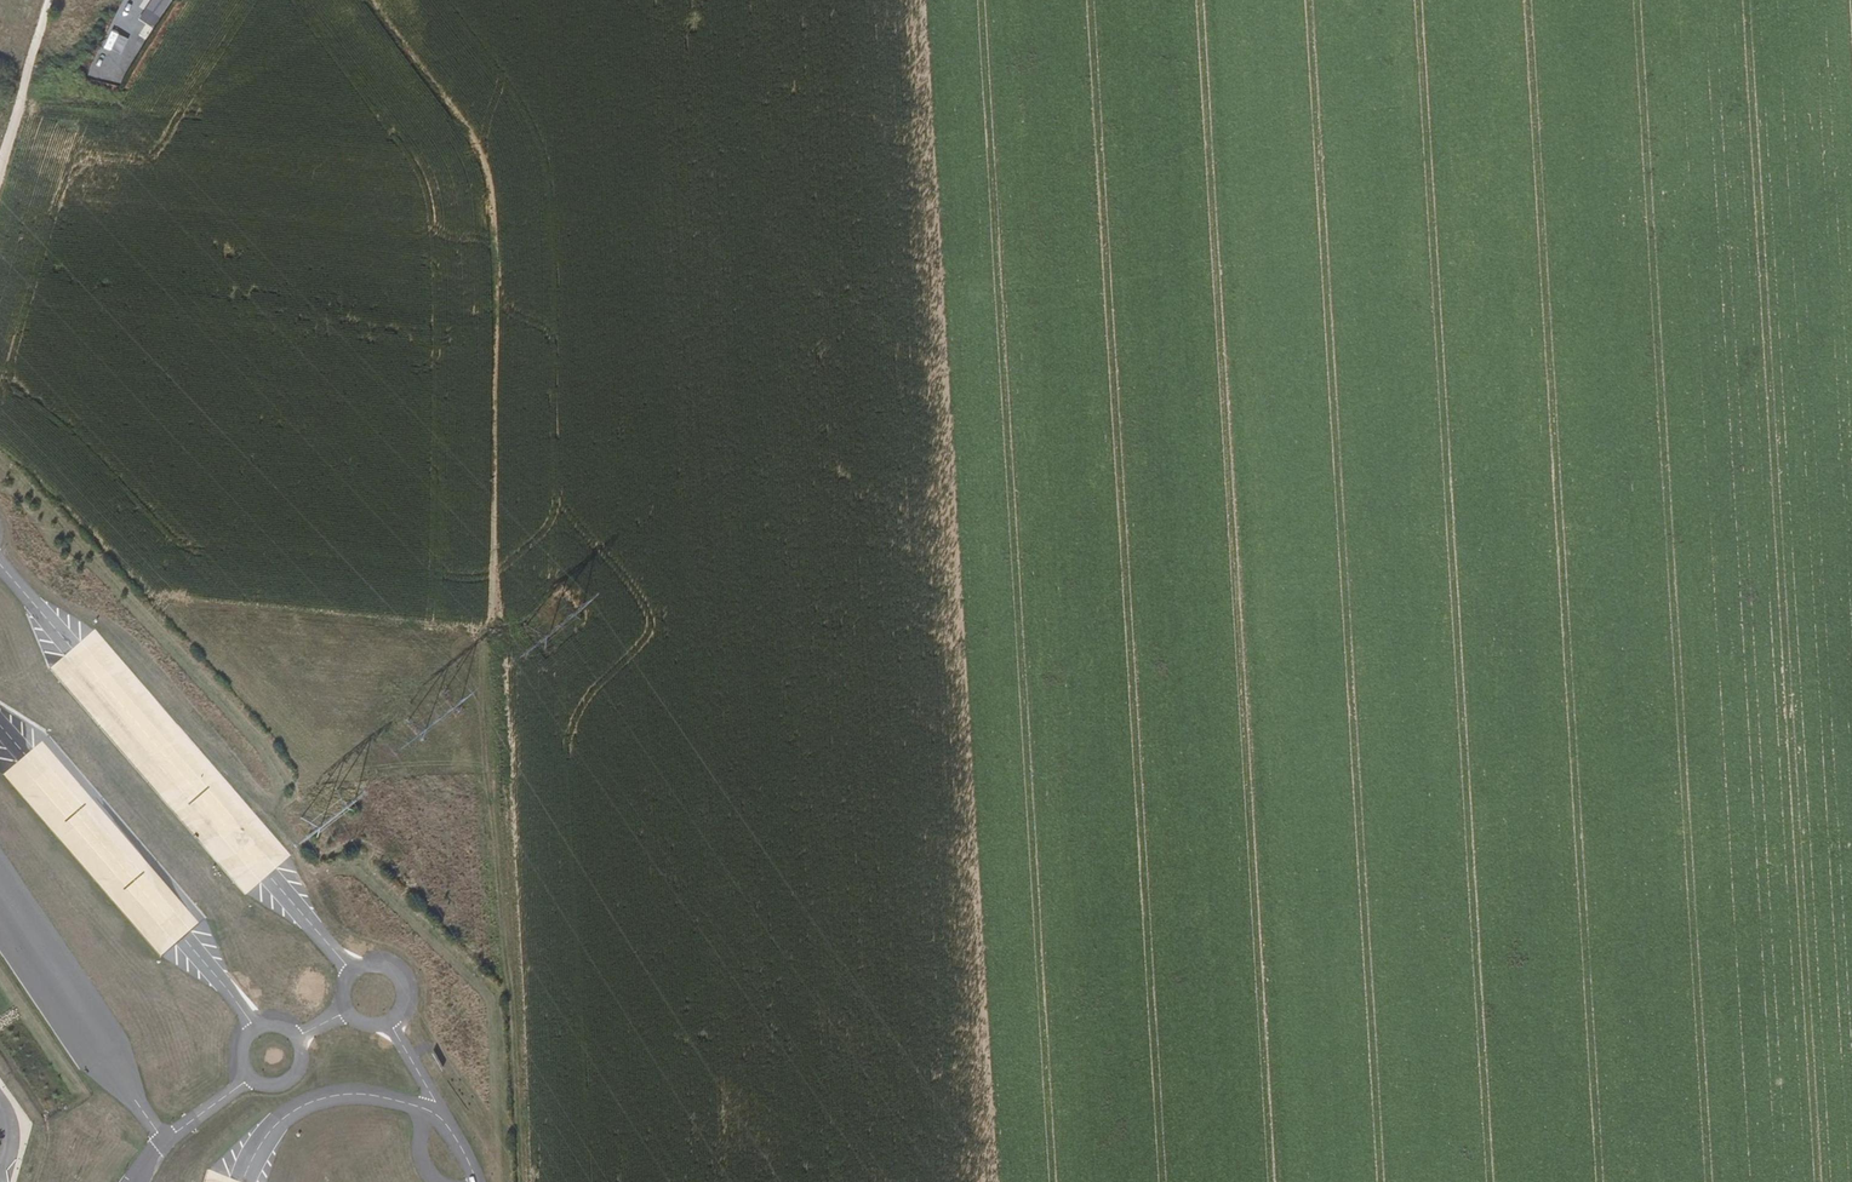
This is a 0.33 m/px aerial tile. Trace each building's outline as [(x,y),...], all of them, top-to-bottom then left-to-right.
[(157,20),(167,3),(161,0),(150,0),(143,12),(157,20)]
